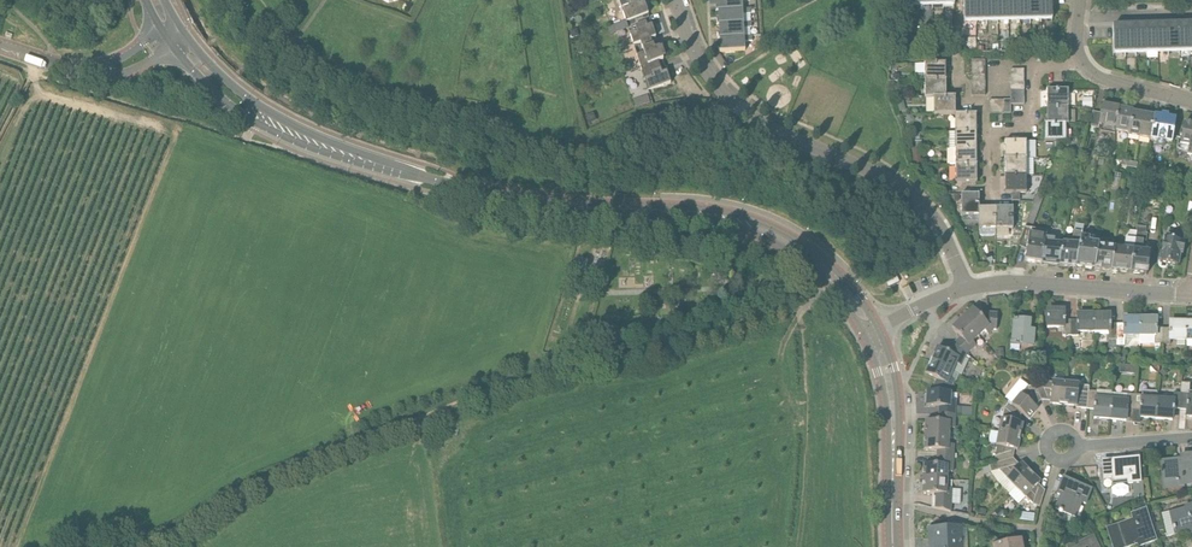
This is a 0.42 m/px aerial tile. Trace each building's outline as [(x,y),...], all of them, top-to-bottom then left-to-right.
[(639,1),(641,0),(627,0),(629,7),(622,10),(626,22),(633,19),(648,15),(649,15),(645,2),(640,4),(639,1)] [(720,11),(742,9),(741,1),(750,0),(719,0),(720,5),(716,5),(717,10),(716,10),(716,11),(720,11)] [(965,22),(976,21),(975,0),(964,0),(965,22)] [(976,21),(987,21),(986,0),(975,0),(976,21)] [(987,21),(997,21),(997,0),(986,0),(987,21)] [(997,21),(1008,21),(1008,0),(997,0),(997,21)] [(1008,21),(1019,20),(1018,0),(1008,0),(1008,21)] [(1019,20),(1030,20),(1029,0),(1018,0),(1019,20)] [(1030,20),(1040,20),(1040,0),(1029,0),(1030,20)] [(1040,20),(1051,19),(1051,20),(1052,20),(1051,0),(1040,0),(1040,20)] [(742,23),(742,14),(751,14),(751,9),(752,9),(752,8),(742,9),(720,11),(720,20),(717,20),(717,24),(717,25),(721,25),(721,24),(742,23)] [(655,37),(656,38),(656,37),(652,25),(647,27),(646,23),(650,21),(648,15),(633,19),(626,22),(628,28),(635,26),(637,30),(629,33),(633,45),(641,42),(655,37)] [(717,39),(722,38),(743,37),(743,36),(743,28),(752,27),(752,23),(752,22),(742,23),(721,24),(721,25),(721,33),(718,33),(718,38),(717,38),(717,39)] [(1167,25),(1157,26),(1157,52),(1168,52),(1167,25)] [(1179,52),(1178,25),(1167,25),(1168,52),(1179,52)] [(1189,25),(1178,25),(1179,52),(1190,51),(1189,25)] [(1124,27),(1125,53),(1136,53),(1135,26),(1124,27)] [(1146,26),(1135,26),(1136,53),(1147,53),(1146,26)] [(1157,52),(1157,26),(1146,26),(1147,53),(1157,52)] [(1125,53),(1124,27),(1114,27),(1113,27),(1114,54),(1115,54),(1125,53)] [(580,37),(578,29),(571,31),(573,39),(580,37)] [(722,38),(722,47),(719,47),(719,52),(718,52),(745,51),(745,48),(744,48),(743,42),(753,41),(752,37),(753,37),(753,36),(743,36),(743,37),(722,38)] [(658,62),(663,60),(660,48),(657,49),(656,46),(658,45),(656,38),(655,37),(641,42),(644,53),(637,56),(641,68),(648,65),(658,62)] [(662,73),(661,69),(665,68),(663,60),(658,62),(648,65),(641,68),(644,79),(648,91),(671,83),(667,71),(662,73)] [(924,63),(924,80),(946,80),(946,64),(946,63),(924,63)] [(924,98),(934,98),(934,97),(946,97),(946,81),(946,80),(924,80),(924,98)] [(1047,92),(1047,107),(1068,107),(1068,92),(1069,92),(1069,91),(1046,91),(1046,92),(1047,92)] [(648,95),(641,97),(643,105),(651,102),(648,95)] [(934,97),(934,98),(934,115),(955,114),(956,97),(946,97),(934,97)] [(1092,108),(1092,98),(1082,98),(1082,108),(1092,108)] [(1115,135),(1115,131),(1118,108),(1102,106),(1101,113),(1092,112),(1089,127),(1098,128),(1098,124),(1102,125),(1100,132),(1115,135)] [(1047,108),(1047,124),(1047,125),(1066,125),(1068,125),(1068,107),(1047,107),(1046,107),(1046,108),(1047,108)] [(1115,131),(1127,133),(1128,133),(1131,112),(1133,113),(1133,111),(1118,108),(1115,131)] [(1133,113),(1131,112),(1128,133),(1127,133),(1127,135),(1139,137),(1142,114),(1133,113)] [(588,123),(596,120),(593,114),(586,117),(588,123)] [(915,119),(912,114),(905,118),(908,123),(915,119)] [(956,114),(955,114),(955,132),(976,131),(976,115),(977,115),(976,115),(956,115),(956,114)] [(1139,137),(1150,139),(1154,116),(1142,114),(1139,137)] [(1167,142),(1172,143),(1175,119),(1168,118),(1168,116),(1162,115),(1161,117),(1154,116),(1150,139),(1156,140),(1156,141),(1155,141),(1155,142),(1156,143),(1157,145),(1158,146),(1159,147),(1162,147),(1164,147),(1165,146),(1166,144),(1167,143),(1167,142)] [(1047,125),(1047,124),(1044,124),(1044,125),(1045,125),(1045,141),(1044,141),(1044,142),(1053,142),(1053,152),(1059,152),(1059,142),(1066,142),(1066,125),(1047,125)] [(1181,136),(1180,146),(1189,147),(1187,154),(1191,155),(1191,126),(1184,124),(1181,136)] [(977,131),(976,131),(955,132),(955,149),(977,149),(977,148),(976,148),(976,132),(977,132),(977,131)] [(1005,143),(1005,160),(1026,159),(1036,159),(1036,142),(1005,142),(1005,143)] [(949,166),(956,166),(977,165),(976,165),(976,149),(977,149),(955,149),(949,149),(949,166)] [(921,150),(912,151),(914,165),(923,164),(921,150)] [(1005,160),(1005,176),(1026,176),(1026,159),(1005,160)] [(977,166),(977,165),(956,166),(956,182),(955,182),(955,183),(977,183),(977,182),(976,182),(976,166),(977,166)] [(1026,176),(1005,176),(1005,192),(1005,193),(1012,193),(1019,193),(1026,193),(1026,176)] [(1038,193),(1026,223),(1034,225),(1044,197),(1039,196),(1040,194),(1038,193)] [(961,216),(978,216),(978,208),(979,208),(979,194),(978,194),(978,195),(962,195),(962,194),(961,194),(961,216)] [(995,208),(979,208),(978,208),(978,216),(978,230),(995,230),(995,208)] [(1012,208),(995,208),(995,230),(1013,230),(1013,208),(1012,208)] [(1062,245),(1059,266),(1076,268),(1079,245),(1080,239),(1083,227),(1076,225),(1071,246),(1062,245)] [(1114,250),(1111,271),(1130,273),(1135,240),(1136,232),(1127,231),(1126,238),(1124,248),(1127,251),(1114,250)] [(1025,262),(1027,262),(1042,264),(1045,236),(1029,234),(1025,262)] [(1045,236),(1042,264),(1059,266),(1062,245),(1054,244),(1055,237),(1045,236)] [(1183,256),(1185,245),(1172,243),(1173,239),(1164,238),(1161,252),(1179,255),(1183,256)] [(1079,245),(1076,268),(1094,270),(1097,247),(1089,246),(1089,241),(1080,239),(1079,245)] [(1097,247),(1094,270),(1111,271),(1114,250),(1113,250),(1114,241),(1107,240),(1106,248),(1097,247)] [(1135,240),(1130,273),(1147,275),(1149,253),(1142,253),(1143,241),(1135,240)] [(1161,252),(1159,267),(1160,267),(1161,267),(1162,267),(1163,266),(1163,265),(1177,267),(1179,255),(1161,252)] [(996,330),(997,326),(997,314),(988,313),(982,319),(974,310),(975,310),(974,309),(963,319),(979,337),(985,332),(988,335),(994,330),(996,330)] [(1063,335),(1071,336),(1071,321),(1065,321),(1065,319),(1064,319),(1064,311),(1047,311),(1047,327),(1063,328),(1063,335)] [(1071,321),(1071,336),(1079,336),(1079,332),(1094,331),(1094,315),(1078,315),(1078,321),(1071,321)] [(1117,348),(1117,339),(1117,324),(1111,324),(1111,323),(1110,323),(1110,315),(1094,315),(1094,331),(1109,331),(1109,339),(1109,348),(1117,348)] [(961,338),(953,345),(967,355),(976,346),(973,343),(979,337),(963,319),(952,329),(953,330),(961,338)] [(1124,335),(1140,335),(1140,319),(1124,319),(1124,324),(1117,324),(1117,339),(1124,339),(1124,335)] [(1156,319),(1140,319),(1140,335),(1155,335),(1155,344),(1163,344),(1163,329),(1157,329),(1157,327),(1156,327),(1156,319)] [(1014,322),(1013,340),(1020,341),(1019,345),(1033,346),(1033,332),(1029,332),(1030,322),(1017,321),(1014,320),(1014,322)] [(1170,340),(1186,340),(1186,323),(1170,323),(1170,329),(1163,329),(1163,344),(1170,344),(1170,340)] [(937,348),(931,361),(953,372),(956,365),(962,366),(967,355),(953,345),(949,354),(938,349),(939,349),(937,348)] [(994,349),(995,356),(1002,355),(1001,348),(994,349)] [(1076,364),(1072,360),(1066,365),(1070,370),(1076,364)] [(931,392),(951,393),(951,389),(955,382),(949,379),(953,372),(931,361),(925,375),(926,376),(926,375),(936,380),(931,392)] [(1159,373),(1163,377),(1168,373),(1163,368),(1159,373)] [(1180,394),(1181,394),(1180,409),(1187,410),(1187,417),(1191,417),(1191,391),(1189,391),(1190,384),(1189,384),(1189,377),(1183,377),(1182,383),(1181,383),(1180,394)] [(1004,400),(1008,403),(1022,414),(1028,419),(1037,408),(1033,405),(1034,403),(1041,400),(1034,384),(1028,386),(1020,380),(1004,400)] [(1041,382),(1034,384),(1041,400),(1047,398),(1050,398),(1050,404),(1063,405),(1065,383),(1052,382),(1052,383),(1041,382)] [(1079,408),(1088,409),(1089,391),(1089,386),(1079,385),(1079,384),(1065,383),(1063,405),(1077,406),(1077,405),(1080,405),(1079,408)] [(983,388),(978,384),(974,390),(978,394),(983,388)] [(940,407),(940,415),(956,415),(956,402),(951,401),(951,393),(931,392),(929,392),(929,391),(927,391),(926,407),(928,407),(928,406),(940,407)] [(1095,418),(1109,419),(1111,400),(1096,399),(1097,392),(1089,391),(1088,409),(1095,410),(1094,419),(1095,419),(1095,418)] [(1128,410),(1134,410),(1135,395),(1127,394),(1112,393),(1112,400),(1111,400),(1109,419),(1125,421),(1126,421),(1127,411),(1128,411),(1128,410)] [(1174,409),(1180,409),(1181,394),(1180,394),(1173,393),(1173,401),(1157,399),(1156,419),(1172,420),(1173,410),(1174,410),(1174,409)] [(1141,418),(1156,419),(1157,399),(1142,398),(1142,395),(1135,395),(1134,410),(1141,411),(1140,418),(1141,418)] [(1002,419),(999,433),(1020,437),(1023,423),(1017,422),(1017,419),(1022,414),(1008,403),(1004,408),(1005,408),(1003,419),(1002,419)] [(955,429),(956,415),(940,415),(939,423),(927,422),(926,421),(925,436),(949,437),(950,429),(955,429)] [(995,456),(997,463),(1013,458),(1011,452),(1012,449),(1017,450),(1020,437),(999,433),(997,445),(1004,447),(1003,454),(995,456)] [(938,451),(938,458),(954,459),(954,445),(949,445),(949,437),(925,436),(924,451),(926,451),(938,451)] [(1191,455),(1180,456),(1181,460),(1161,462),(1163,482),(1182,481),(1183,485),(1191,484),(1191,469),(1191,455)] [(924,465),(923,480),(948,481),(948,472),(953,472),(954,459),(938,458),(937,465),(924,465)] [(1006,478),(1016,487),(1031,472),(1021,463),(1017,467),(1015,465),(1013,458),(997,463),(989,465),(990,466),(991,473),(999,471),(1007,478),(1006,478)] [(1136,461),(1103,462),(1104,484),(1138,482),(1136,461)] [(984,475),(991,473),(990,466),(982,469),(984,475)] [(1031,472),(1016,487),(1025,497),(1026,497),(1033,505),(1040,507),(1045,490),(1039,488),(1036,486),(1040,482),(1031,472)] [(952,491),(952,489),(947,489),(948,481),(923,480),(922,494),(924,494),(935,494),(935,508),(951,512),(952,491)] [(1056,507),(1056,508),(1075,516),(1081,501),(1085,502),(1090,491),(1063,481),(1058,494),(1061,495),(1056,508),(1056,507)] [(1175,534),(1176,534),(1176,533),(1189,530),(1189,533),(1191,532),(1191,506),(1186,507),(1186,510),(1171,513),(1175,534)] [(998,507),(993,512),(998,518),(1003,513),(998,507)] [(1033,514),(1017,512),(1016,520),(1032,522),(1033,514)] [(1112,539),(1115,546),(1126,546),(1141,542),(1143,545),(1153,541),(1143,513),(1133,516),(1134,520),(1109,529),(1112,539)] [(961,540),(961,528),(928,529),(929,546),(962,546),(961,540)] [(1092,538),(1080,544),(1081,546),(1078,546),(1096,546),(1092,538)]
